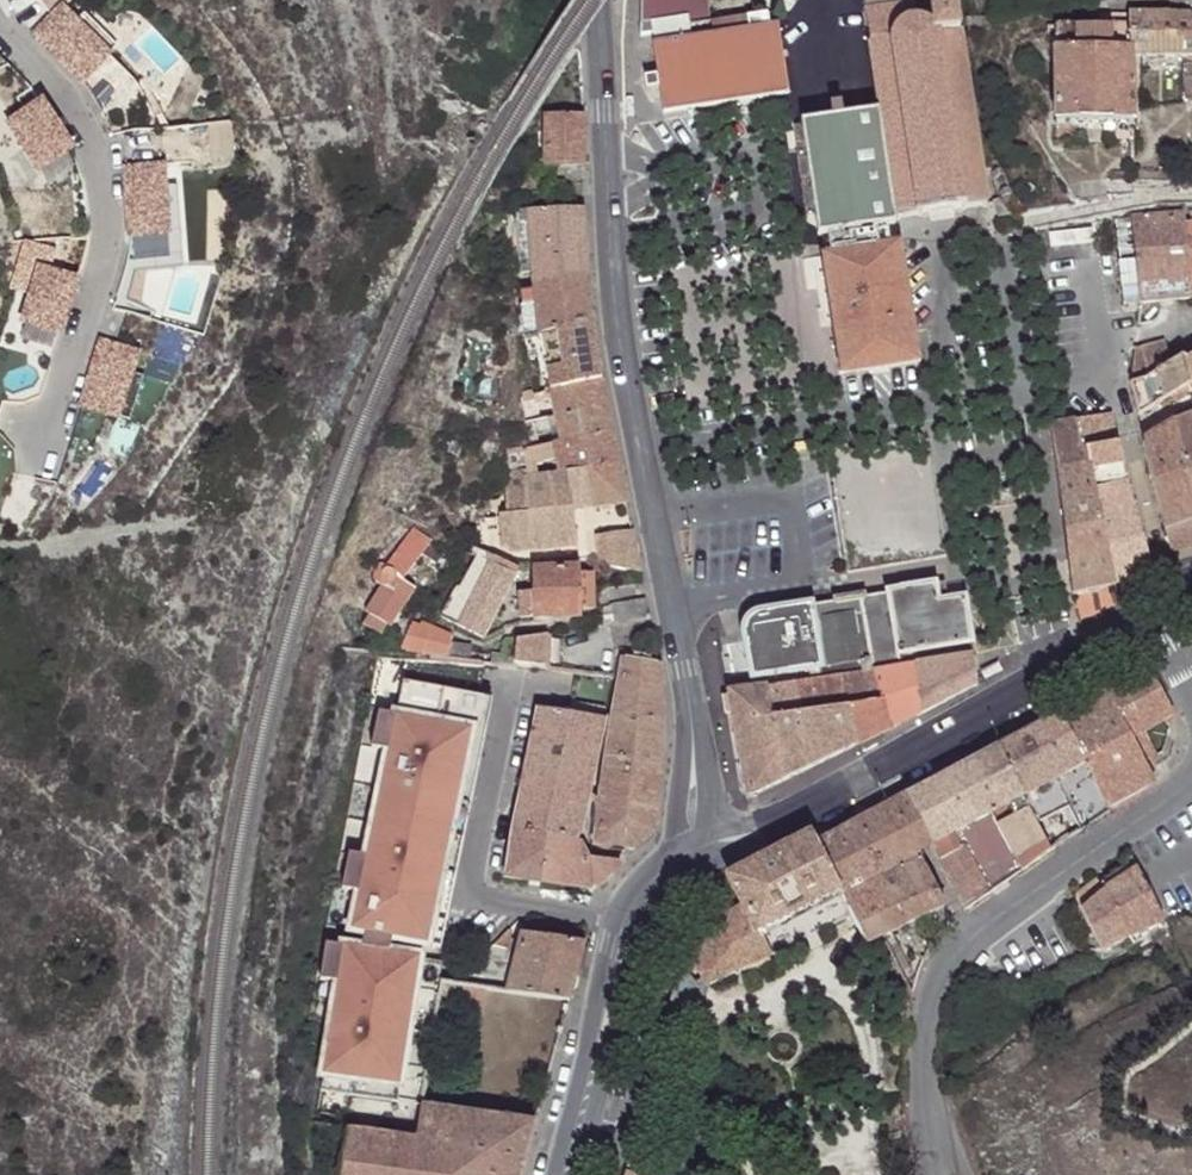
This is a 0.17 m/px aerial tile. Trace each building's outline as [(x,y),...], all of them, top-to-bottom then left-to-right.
[(865,4),(866,9),(898,4),(897,0),(865,0),(865,4)] [(898,4),(866,9),(868,22),(881,110),(896,220),(987,207),(974,110),(958,2),(940,4),(929,5),(929,9),(917,11),(916,1),(898,4)] [(58,5),(31,32),(78,78),(104,51),(58,5)] [(769,28),(778,28),(776,13),(767,14),(769,28)] [(1131,13),(1130,26),(1058,26),(1058,49),(1055,50),(1056,127),(1133,127),(1135,55),(1191,54),(1191,13),(1131,13)] [(652,31),(653,34),(666,113),(788,94),(778,28),(769,28),(767,14),(747,17),(703,23),(690,25),(652,31)] [(651,22),(652,31),(690,25),(689,17),(651,22)] [(996,28),(995,17),(982,19),(983,30),(996,28)] [(983,30),(982,19),(968,21),(969,32),(983,30)] [(1058,49),(1058,26),(1049,26),(1049,49),(1055,50),(1058,49)] [(984,40),(974,42),(976,61),(987,60),(984,40)] [(68,146),(38,100),(5,121),(35,167),(68,146)] [(896,220),(881,110),(803,122),(816,216),(819,236),(828,235),(863,230),(887,226),(896,225),(896,220)] [(583,164),(584,114),(547,113),(545,163),(583,164)] [(816,216),(803,122),(793,123),(807,217),(816,216)] [(159,163),(121,166),(127,231),(164,228),(159,163)] [(1015,212),(1010,196),(994,203),(1000,218),(1015,212)] [(583,208),(529,210),(531,246),(532,252),(551,250),(586,246),(583,208)] [(529,210),(519,210),(519,214),(515,215),(518,253),(526,252),(532,252),(531,246),(529,210)] [(1115,219),(1118,248),(1134,245),(1139,303),(1168,299),(1191,297),(1191,280),(1186,212),(1115,219)] [(890,246),(887,226),(863,230),(828,235),(832,256),(890,246)] [(1075,227),(1055,229),(1057,234),(1050,237),(1052,248),(1077,244),(1075,227)] [(900,245),(890,246),(832,256),(823,257),(841,375),(920,364),(900,245)] [(1134,245),(1118,248),(1123,305),(1139,303),(1134,245)] [(533,275),(534,283),(558,278),(588,271),(586,246),(551,250),(532,252),(533,271),(533,275)] [(526,252),(518,253),(520,273),(533,271),(532,252),(526,252)] [(71,277),(34,266),(18,318),(55,329),(71,277)] [(558,278),(534,283),(540,333),(593,322),(589,286),(588,271),(558,278)] [(593,322),(540,333),(541,339),(550,389),(603,380),(593,322)] [(534,334),(525,336),(526,343),(541,339),(540,333),(534,334)] [(133,349),(98,338),(77,400),(113,412),(133,349)] [(1135,348),(1131,384),(1170,363),(1166,342),(1135,348)] [(1131,384),(1138,416),(1165,401),(1170,398),(1184,389),(1188,396),(1191,394),(1191,392),(1184,361),(1183,357),(1170,363),(1131,384)] [(604,390),(603,380),(550,389),(552,396),(556,416),(578,412),(607,405),(604,390)] [(552,396),(550,389),(540,391),(533,392),(534,400),(552,396)] [(1184,389),(1170,398),(1174,404),(1188,396),(1184,389)] [(533,392),(516,396),(521,423),(524,422),(531,421),(537,420),(534,400),(533,392)] [(613,433),(607,405),(578,412),(556,416),(561,441),(578,438),(613,433)] [(1186,412),(1187,417),(1174,421),(1187,490),(1191,518),(1191,410),(1186,412)] [(1112,413),(1077,421),(1082,448),(1087,448),(1111,566),(1115,585),(1153,576),(1138,519),(1127,478),(1112,413)] [(561,441),(556,416),(546,418),(551,443),(561,441)] [(1082,448),(1077,421),(1048,425),(1052,454),(1054,454),(1062,513),(1073,594),(1115,585),(1111,566),(1087,448),(1082,448)] [(1174,421),(1143,439),(1157,499),(1164,529),(1191,519),(1191,518),(1187,490),(1174,421)] [(517,424),(520,448),(527,446),(524,422),(521,423),(517,424)] [(619,468),(613,433),(578,438),(585,471),(619,468)] [(578,438),(561,441),(551,443),(558,472),(528,475),(527,469),(505,471),(506,490),(505,503),(506,515),(499,516),(501,549),(509,556),(577,548),(573,512),(582,511),(626,506),(622,482),(619,468),(585,471),(578,438)] [(463,447),(452,443),(447,454),(459,459),(463,447)] [(505,503),(506,490),(491,490),(492,503),(505,503)] [(573,512),(577,548),(586,547),(582,511),(573,512)] [(1164,529),(1170,550),(1191,542),(1191,519),(1164,529)] [(422,553),(429,543),(430,541),(412,529),(387,563),(384,564),(381,564),(377,566),(375,571),(374,574),(376,578),(377,582),(382,585),(366,611),(389,626),(407,600),(402,596),(410,584),(403,578),(422,553)] [(595,539),(600,566),(640,575),(631,533),(595,539)] [(443,553),(429,543),(422,553),(436,562),(443,553)] [(508,563),(479,550),(460,586),(455,585),(441,616),(456,624),(481,636),(519,563),(508,563)] [(576,563),(589,565),(588,553),(578,554),(578,557),(566,558),(567,563),(576,563)] [(593,572),(593,565),(589,565),(576,563),(576,568),(576,573),(593,572)] [(576,568),(532,568),(533,593),(534,619),(577,617),(577,613),(576,573),(576,568)] [(593,572),(576,573),(577,613),(594,611),(593,572)] [(946,582),(935,584),(938,602),(949,600),(946,582)] [(402,596),(407,600),(416,588),(410,584),(402,596)] [(816,679),(844,675),(850,674),(881,669),(901,666),(900,655),(909,653),(972,644),(966,597),(949,600),(938,602),(935,584),(836,599),(812,603),(822,670),(815,671),(816,679)] [(534,619),(533,593),(518,594),(518,619),(534,619)] [(649,619),(645,600),(610,606),(613,624),(649,619)] [(745,641),(752,680),(815,671),(822,670),(812,603),(760,611),(755,614),(751,617),(747,622),(744,629),(743,633),(745,641)] [(412,621),(399,654),(446,659),(451,642),(453,635),(421,621),(420,624),(412,621)] [(514,657),(513,667),(534,669),(545,670),(546,634),(516,639),(515,645),(514,657)] [(451,642),(446,659),(470,662),(475,662),(485,663),(490,664),(492,648),(451,642)] [(514,657),(515,645),(506,644),(504,655),(514,657)] [(444,935),(451,936),(466,807),(457,806),(459,791),(467,792),(478,699),(471,699),(475,662),(470,662),(446,659),(399,654),(366,651),(307,1088),(303,1119),(348,1125),(420,1135),(425,1106),(440,1007),(442,994),(444,983),(447,965),(424,961),(415,960),(417,947),(426,948),(441,951),(444,935)] [(916,664),(925,712),(954,696),(976,684),(973,656),(916,664)] [(599,819),(585,817),(580,842),(634,850),(653,836),(664,760),(663,690),(658,663),(637,660),(623,657),(620,678),(612,720),(607,749),(606,761),(599,819)] [(881,669),(893,729),(902,724),(925,712),(916,664),(901,666),(881,669)] [(1148,666),(1057,714),(1084,764),(1108,808),(1155,781),(1145,763),(1132,738),(1149,729),(1173,714),(1148,666)] [(844,675),(858,746),(893,729),(881,669),(850,674),(844,675)] [(729,692),(732,712),(737,735),(748,800),(809,770),(858,746),(844,675),(816,679),(754,688),(729,691),(729,692)] [(724,714),(732,712),(729,692),(721,694),(724,714)] [(547,838),(580,842),(585,817),(590,791),(600,734),(602,719),(537,708),(516,813),(504,877),(541,883),(547,838)] [(1082,830),(1110,811),(1108,808),(1084,764),(1057,714),(996,746),(1037,824),(1069,807),(1082,830)] [(1162,754),(1149,729),(1132,738),(1145,763),(1162,754)] [(948,873),(966,909),(1051,851),(1044,837),(1037,824),(996,746),(969,761),(908,793),(934,845),(948,873)] [(467,792),(459,791),(457,806),(466,807),(467,792)] [(841,889),(843,893),(869,880),(871,884),(921,858),(919,853),(934,845),(908,793),(865,817),(817,842),(841,889)] [(705,986),(708,985),(773,952),(766,936),(759,940),(756,933),(841,889),(817,842),(812,832),(726,877),(741,906),(732,911),(728,915),(722,918),(709,932),(696,951),(691,958),(705,986)] [(541,883),(594,892),(621,863),(618,861),(588,858),(580,842),(547,838),(541,883)] [(901,953),(892,933),(934,911),(944,906),(935,888),(921,858),(871,884),(877,896),(867,901),(884,936),(894,956),(901,953)] [(1103,891),(1128,874),(1124,868),(1100,886),(1103,891)] [(1161,922),(1164,921),(1137,868),(1133,871),(1128,874),(1103,891),(1108,900),(1128,938),(1156,925),(1161,922)] [(1091,883),(1074,896),(1077,902),(1078,905),(1081,910),(1103,891),(1100,886),(1097,879),(1091,883)] [(882,975),(908,1025),(912,993),(905,980),(894,956),(884,936),(867,901),(877,896),(871,884),(869,880),(843,893),(845,896),(842,897),(867,946),(882,975)] [(797,919),(842,897),(845,896),(843,893),(841,889),(756,933),(759,940),(766,936),(797,919)] [(1116,944),(1128,938),(1108,900),(1103,891),(1081,910),(1102,952),(1116,944)] [(934,911),(943,929),(950,920),(944,906),(934,911)] [(803,930),(797,919),(766,936),(773,952),(799,940),(803,930)] [(1132,944),(1151,935),(1164,929),(1161,922),(1156,925),(1128,938),(1132,944)] [(499,992),(567,1001),(574,976),(583,943),(522,933),(514,962),(502,960),(510,931),(508,930),(469,971),(466,987),(488,990),(499,992)] [(451,936),(444,935),(441,951),(449,952),(451,936)] [(426,948),(417,947),(415,960),(424,961),(426,948)] [(894,956),(905,980),(912,977),(901,953),(894,956)] [(662,1043),(692,1051),(696,1033),(708,985),(705,986),(691,958),(681,978),(678,986),(675,997),(662,1043)] [(482,1016),(488,990),(466,987),(448,984),(444,983),(442,994),(440,1007),(482,1016)] [(521,1164),(533,1123),(495,1116),(425,1106),(420,1135),(348,1125),(343,1161),(341,1174),(518,1174),(521,1164)] [(655,1154),(633,1147),(625,1174),(649,1174),(655,1154)]
